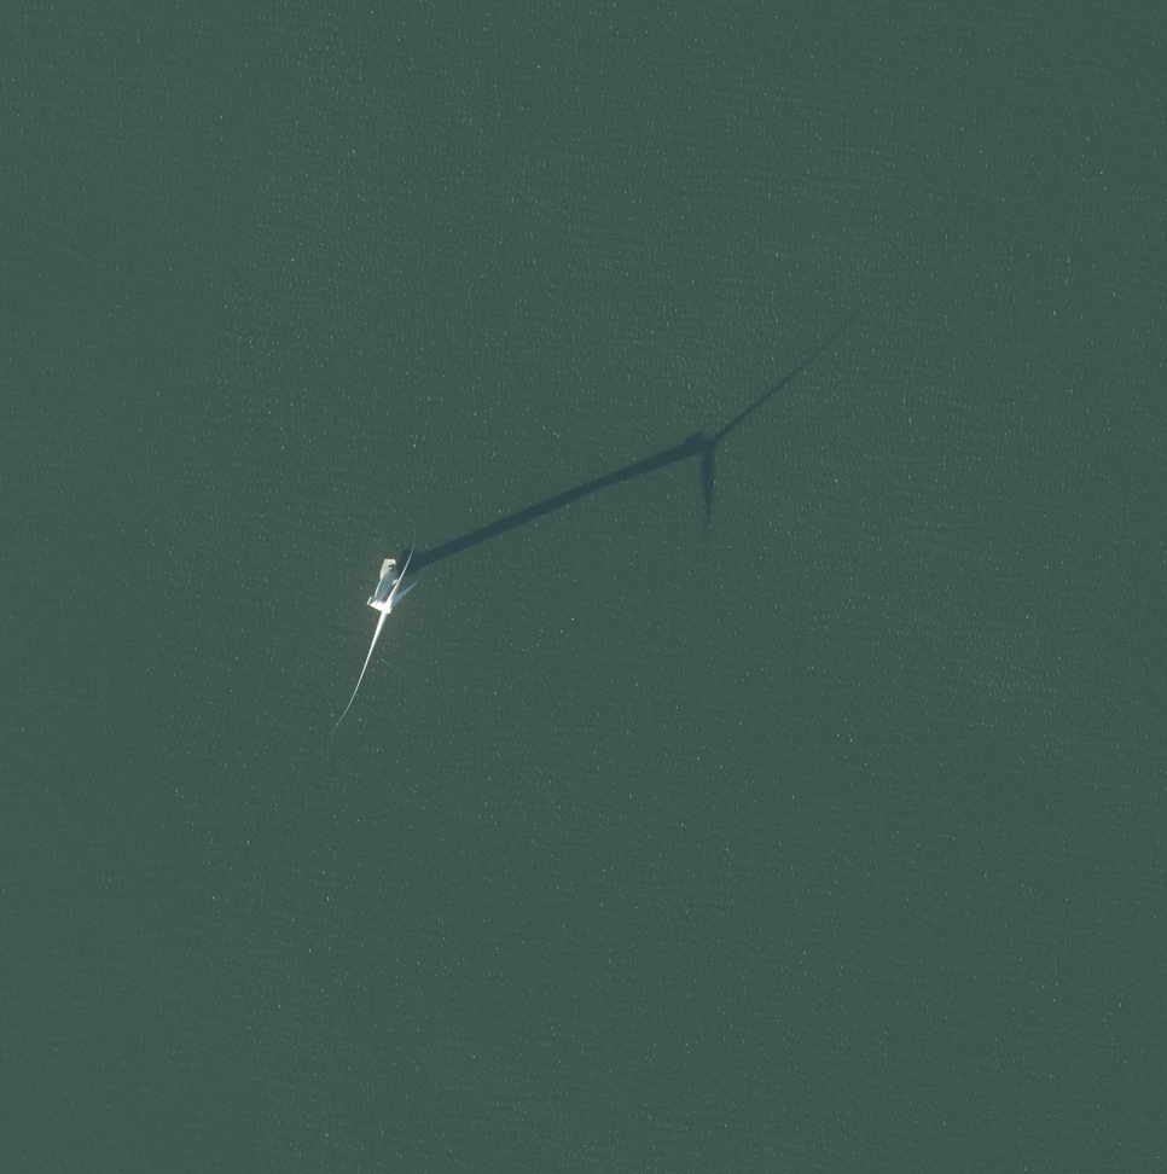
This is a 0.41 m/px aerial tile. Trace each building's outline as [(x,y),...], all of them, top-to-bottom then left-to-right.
[(383,575),(382,578),(383,581),(385,583),(387,584),(390,584),(393,583),(394,580),(394,577),(393,575),(391,573),(388,572),(385,573),(383,575)]
